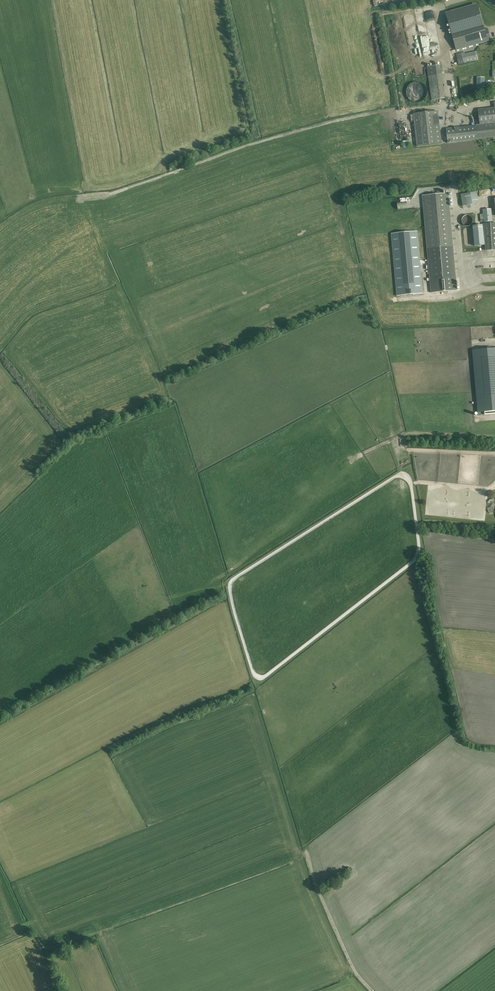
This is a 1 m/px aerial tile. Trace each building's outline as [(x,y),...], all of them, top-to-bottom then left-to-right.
[(478,42),(478,43),(491,40),(487,28),(484,29),(477,3),(445,12),(456,50),(456,49),(478,42)] [(459,64),(478,60),(476,51),(465,53),(465,51),(456,53),(459,64)] [(482,51),(482,65),(488,65),(488,62),(494,62),(494,51),(482,51)] [(427,67),(431,100),(445,98),(440,65),(427,67)] [(494,102),(494,107),(478,109),(479,125),(446,129),(447,143),(494,138),(494,102)] [(413,114),(417,146),(442,144),(438,111),(413,114)] [(461,195),(463,206),(478,203),(476,192),(461,195)] [(431,293),(457,290),(448,193),(422,196),(431,293)] [(484,221),(484,222),(492,221),(491,209),(483,210),(483,214),(480,214),(481,222),(484,221)] [(470,212),(460,213),(461,221),(470,220),(470,212)] [(494,250),(494,223),(484,224),(486,251),(494,250)] [(485,245),(483,225),(473,226),(475,246),(485,245)] [(397,296),(423,293),(417,231),(391,234),(397,296)] [(472,349),(478,412),(478,415),(481,415),(481,412),(494,411),(494,348),(472,349)] [(94,988),(95,990),(103,990),(108,989),(105,983),(94,988)]
